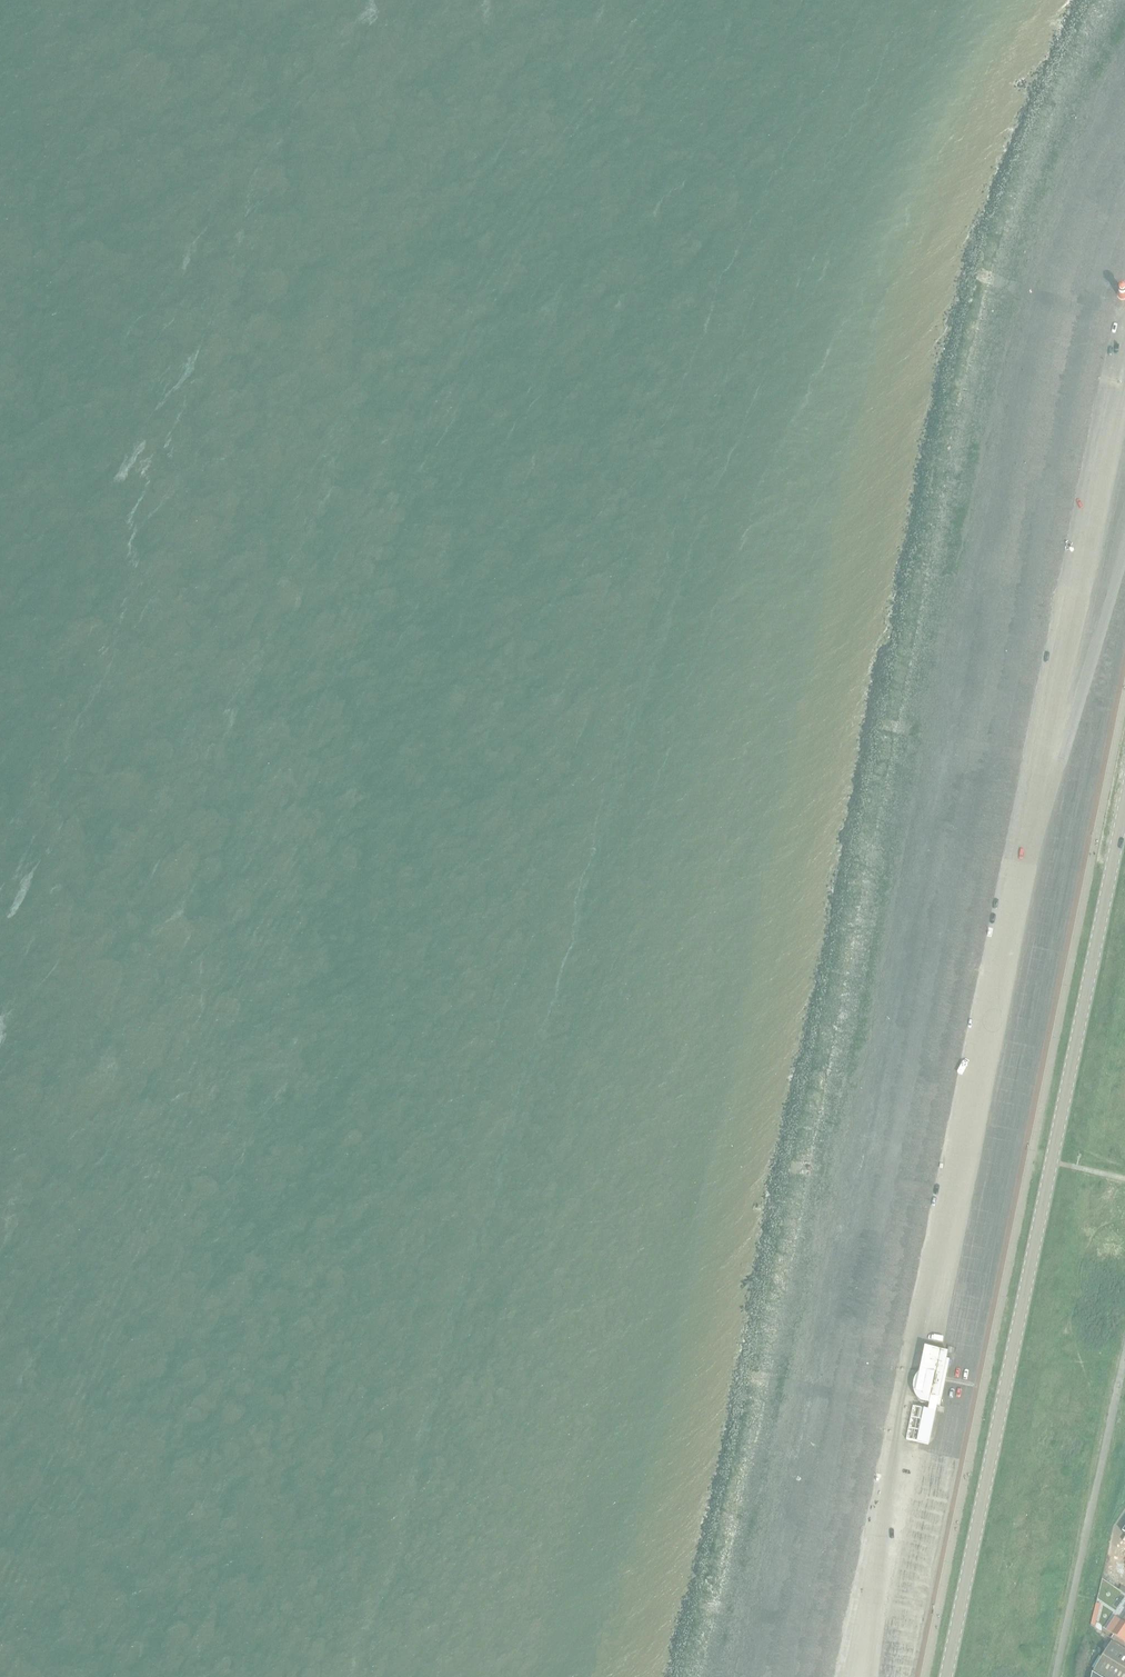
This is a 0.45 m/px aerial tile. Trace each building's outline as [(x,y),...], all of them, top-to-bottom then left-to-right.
[(1124,290),(1123,289),(1122,289),(1121,289),(1120,289),(1119,290),(1118,290),(1118,291),(1117,292),(1117,293),(1116,293),(1116,294),(1116,295),(1117,296),(1117,297),(1117,298),(1118,299),(1119,299),(1120,300),(1121,300),(1122,300),(1123,300),(1124,300),(1124,299),(1124,290)] [(925,1348),(921,1371),(919,1372),(918,1373),(917,1375),(916,1376),(915,1378),(914,1379),(914,1381),(913,1383),(913,1385),(913,1387),(913,1388),(913,1390),(913,1392),(914,1394),(915,1395),(915,1397),(916,1398),(917,1400),(919,1401),(920,1402),(930,1405),(929,1411),(913,1407),(906,1440),(928,1445),(936,1406),(940,1406),(949,1359),(946,1359),(947,1352),(925,1348)] [(1106,1630),(1124,1643),(1124,1642),(1124,1618),(1122,1623),(1115,1618),(1106,1630)] [(1111,1643),(1093,1671),(1102,1676),(1124,1676),(1124,1652),(1111,1643)]
